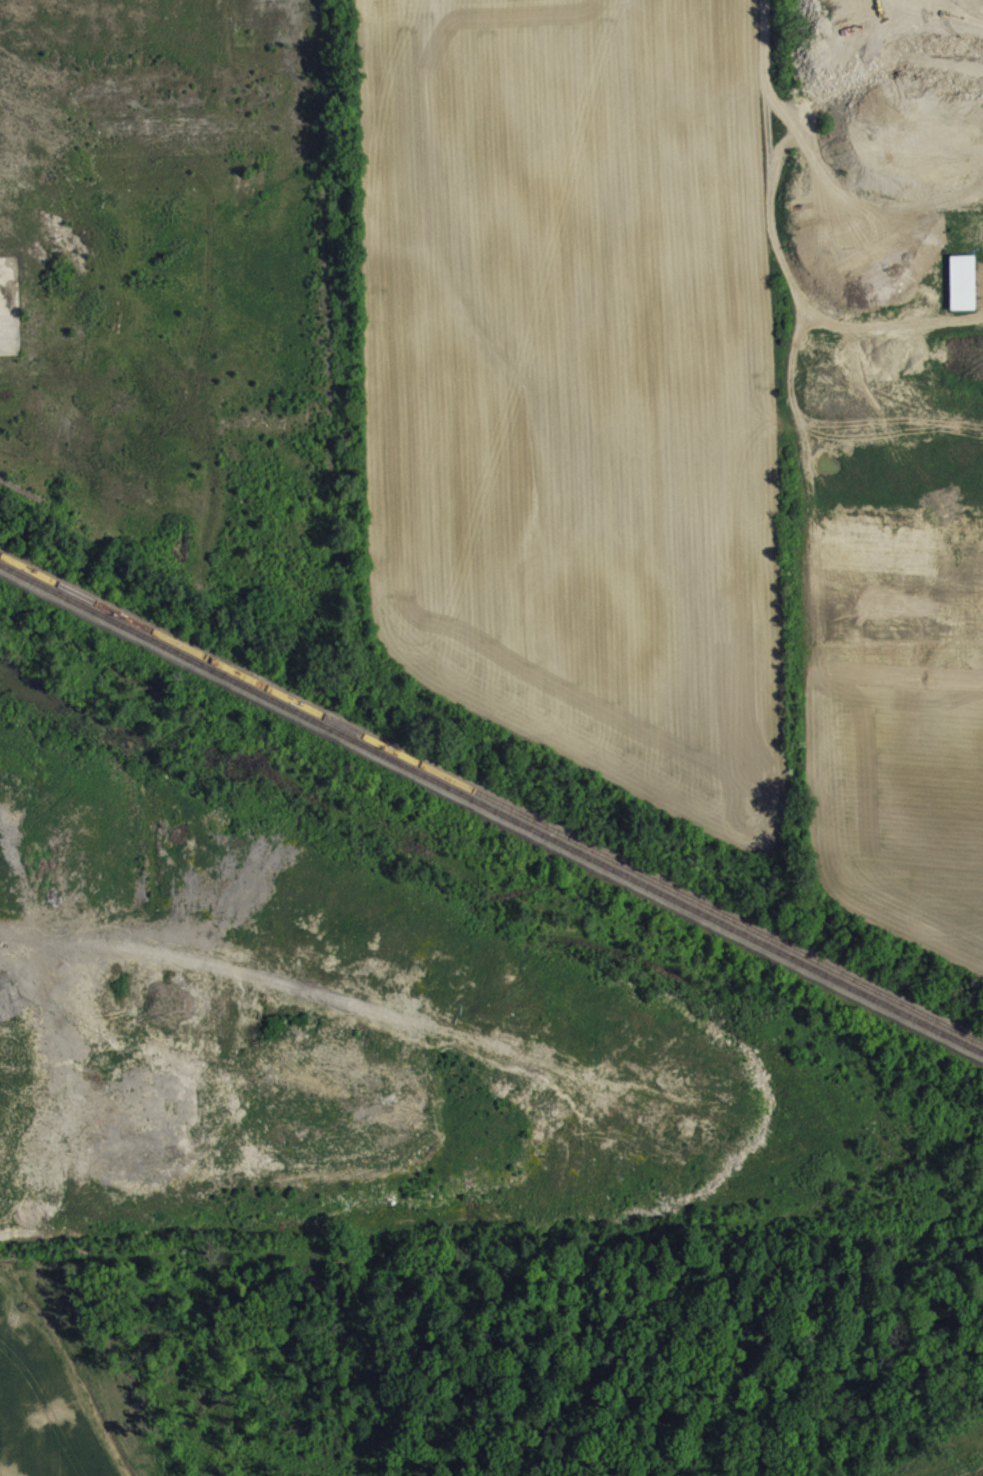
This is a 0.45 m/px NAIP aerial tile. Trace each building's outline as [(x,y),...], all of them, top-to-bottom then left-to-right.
[(951,265),(953,320),(977,319),(976,264),(951,265)]
